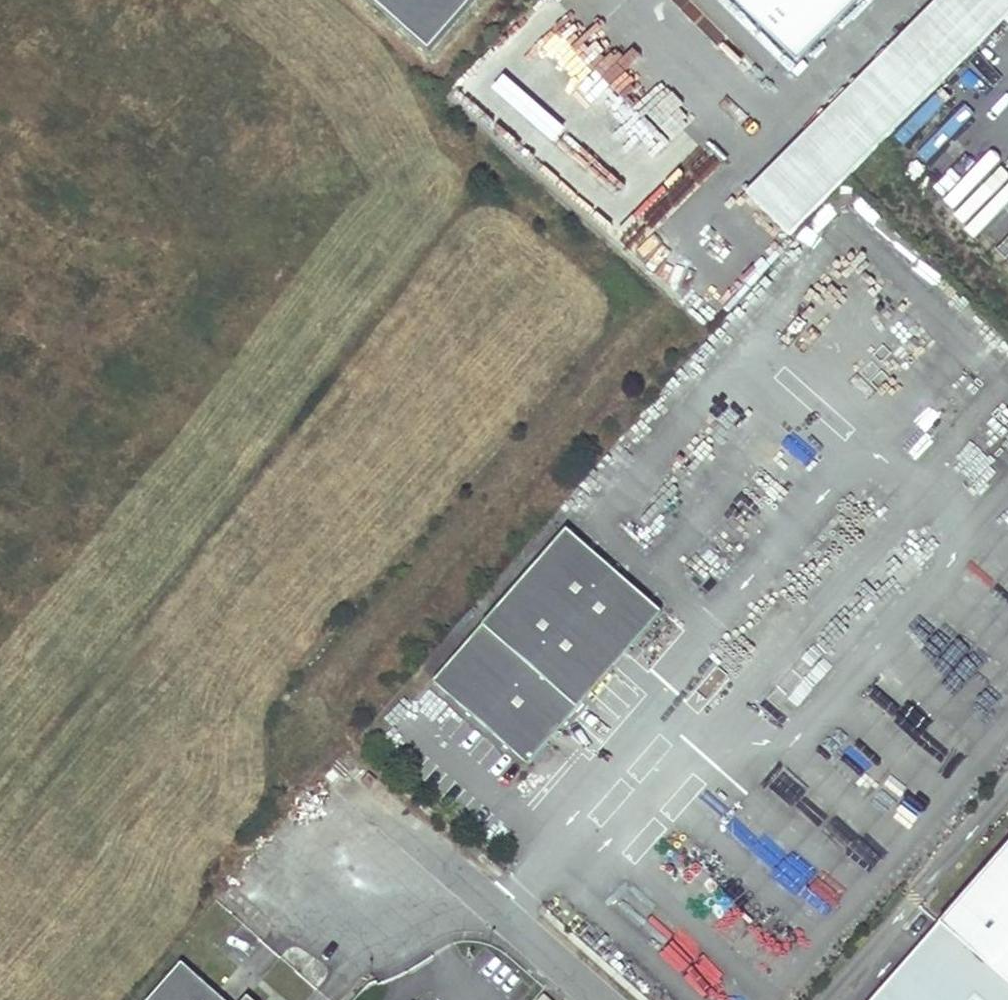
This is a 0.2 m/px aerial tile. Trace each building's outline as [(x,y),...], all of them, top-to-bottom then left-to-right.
[(475,0),(371,0),(430,51),(475,0)] [(795,65),(860,0),(730,0),(795,65)] [(1007,16),(1007,0),(937,0),(745,194),(787,236),(848,176),(1007,16)] [(551,733),(657,613),(562,529),(429,681),(524,765),(551,733)] [(317,846),(327,837),(307,814),(297,823),(317,846)] [(928,938),(873,999),(1007,999),(1007,846),(928,938)] [(145,999),(218,999),(177,964),(145,999)]
